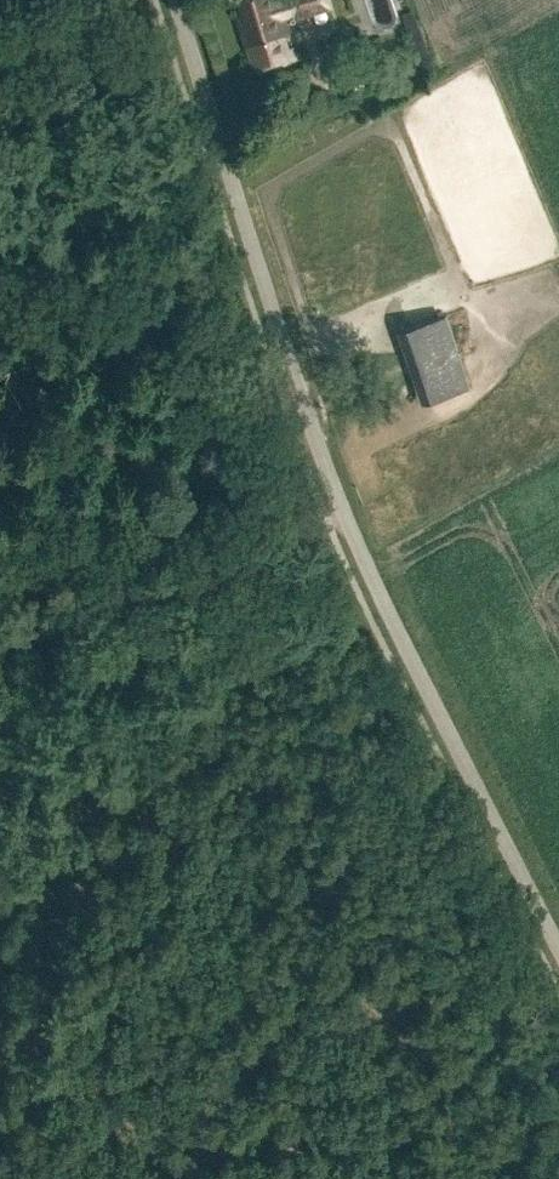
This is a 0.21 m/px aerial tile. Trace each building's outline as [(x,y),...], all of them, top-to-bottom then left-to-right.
[(295,55),(291,44),(285,45),(282,33),(287,31),(282,11),(297,7),(298,10),(328,1),(328,0),(240,0),(243,10),(236,12),(253,68),(295,55)] [(447,318),(401,333),(422,399),(469,384),(447,318)]
